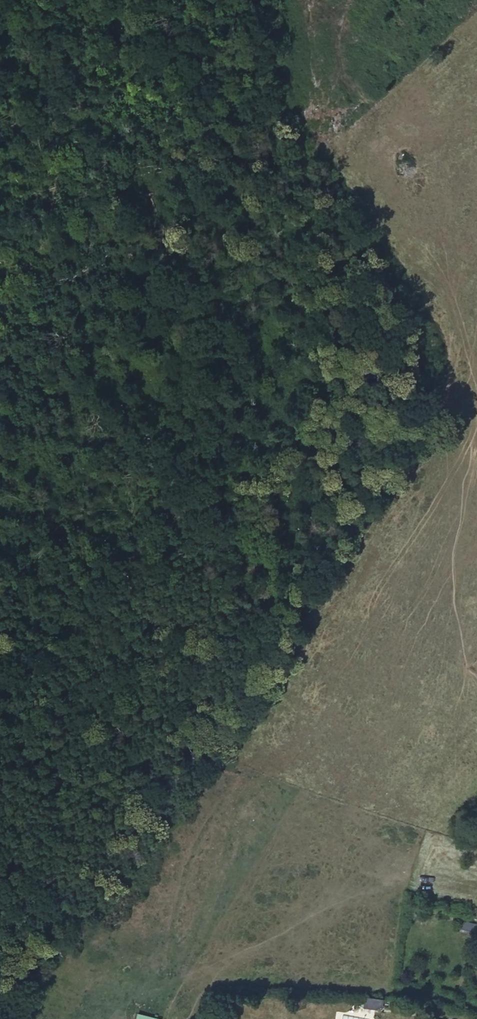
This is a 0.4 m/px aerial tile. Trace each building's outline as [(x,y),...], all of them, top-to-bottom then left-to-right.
[(382,999),(363,997),(362,1008),(376,1009),(376,1008),(381,1009),(382,999)]
